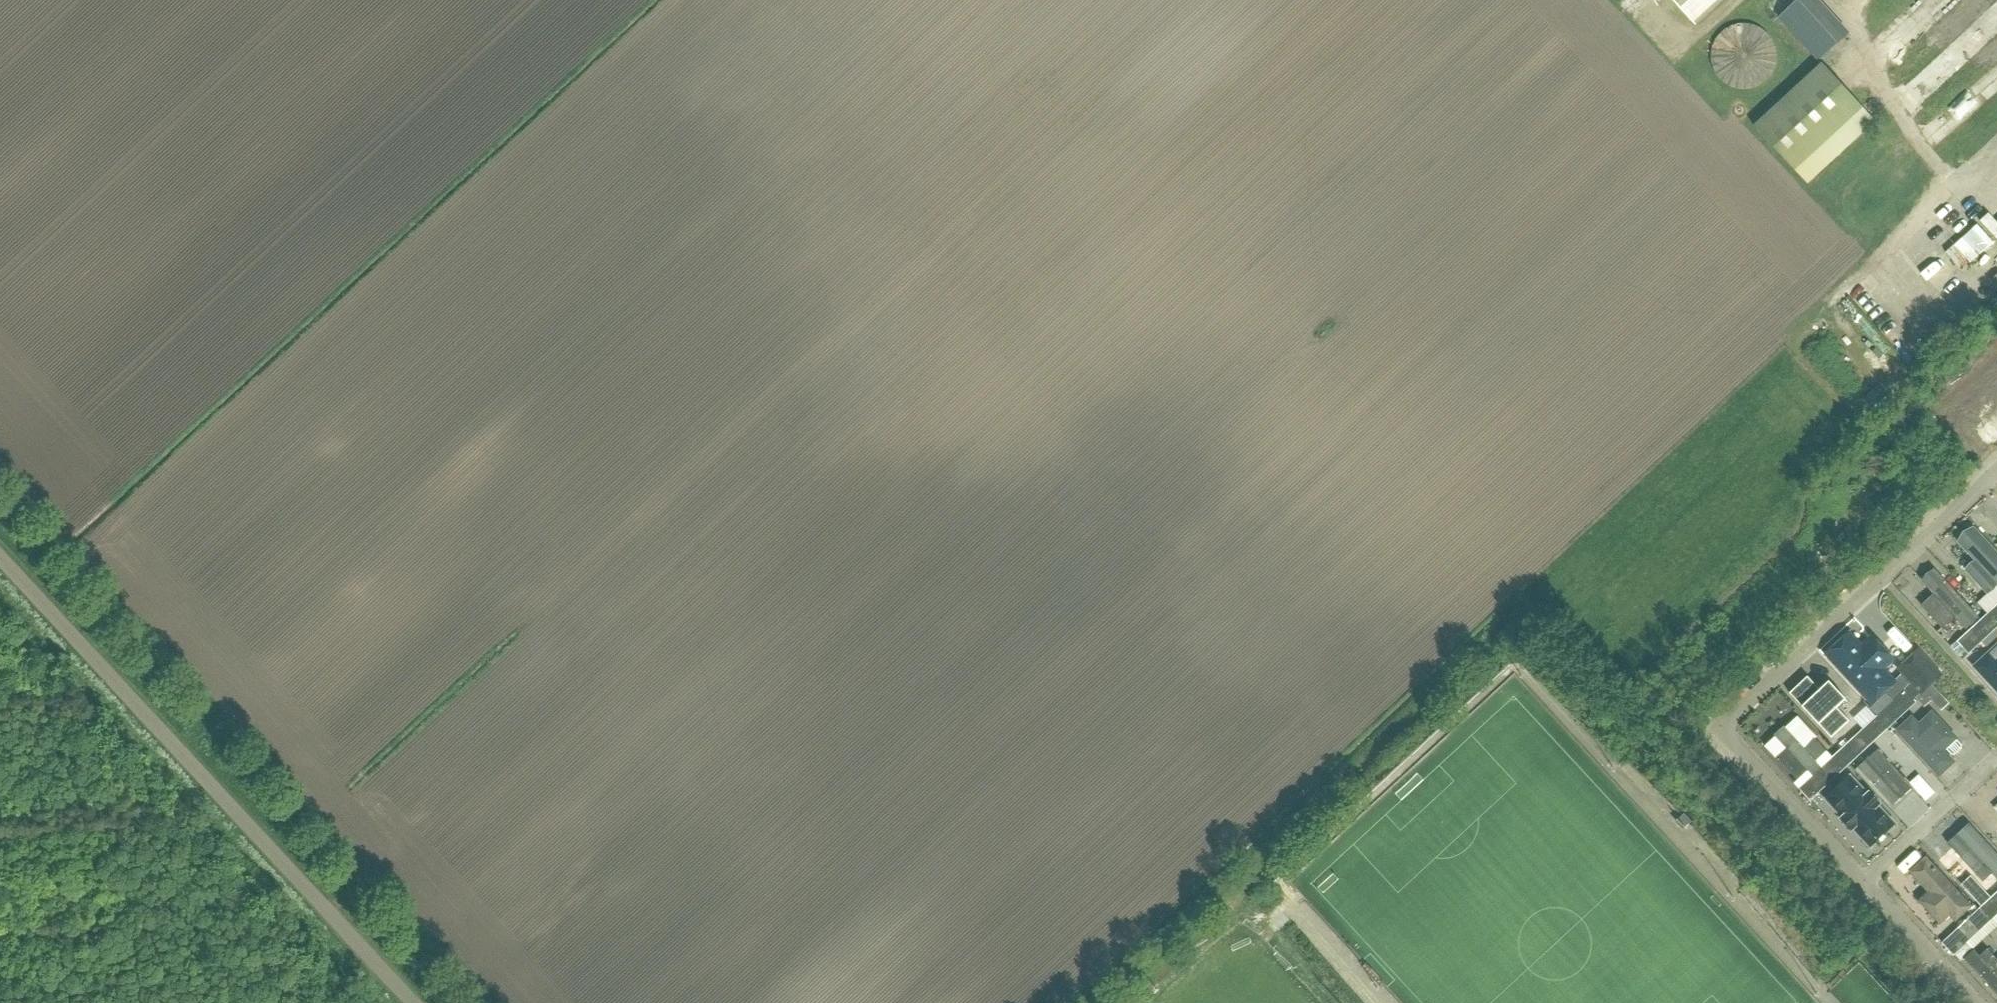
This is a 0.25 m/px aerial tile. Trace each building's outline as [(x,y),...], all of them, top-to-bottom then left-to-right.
[(1724,0),(1672,0),(1696,26),(1724,0)] [(1900,14),(1911,26),(1940,0),(1915,0),(1900,14)] [(1740,90),(1744,90),(1747,90),(1749,90),(1752,89),(1756,88),(1758,87),(1760,86),(1764,83),(1767,80),(1769,78),(1771,76),(1772,74),(1773,72),(1774,70),(1775,67),(1775,65),(1776,63),(1776,61),(1776,57),(1776,54),(1776,51),(1775,49),(1775,47),(1774,45),(1773,44),(1772,41),(1771,39),(1769,37),(1768,35),(1766,33),(1764,32),(1763,30),(1759,28),(1754,26),(1750,25),(1748,24),(1743,24),(1740,24),(1735,25),(1731,26),(1727,28),(1724,30),(1721,32),(1718,36),(1715,40),(1713,43),(1713,44),(1712,46),(1711,48),(1711,50),(1710,53),(1710,56),(1710,58),(1710,61),(1710,63),(1711,65),(1712,67),(1712,70),(1713,72),(1714,74),(1716,77),(1718,79),(1719,80),(1723,83),(1727,86),(1730,88),(1732,88),(1736,90),(1740,90)] [(1804,184),(1874,122),(1818,60),(1749,122),(1804,184)] [(1921,221),(1935,209),(1929,201),(1915,213),(1921,221)] [(1971,263),(1995,243),(1977,225),(1955,246),(1971,263)] [(1958,540),(1975,558),(1964,568),(1988,595),(1996,587),(1996,551),(1974,526),(1958,540)] [(1934,566),(1921,578),(1933,592),(1920,604),(1941,627),(1955,615),(1966,627),(1974,619),(1979,615),(1934,566)] [(1753,593),(1754,604),(1770,603),(1769,592),(1753,593)] [(1987,620),(1993,627),(1995,630),(1996,628),(1996,618),(1994,614),(1990,617),(1987,620)] [(1993,627),(1987,620),(1984,617),(1971,630),(1973,633),(1974,633),(1980,639),(1993,627)] [(1861,642),(1852,633),(1828,656),(1872,701),(1896,679),(1885,668),(1895,658),(1871,633),(1861,642)] [(1973,633),(1961,645),(1958,642),(1966,652),(1969,654),(1983,642),(1980,639),(1974,633),(1973,633)] [(1995,657),(1989,650),(1973,665),(1996,691),(1996,655),(1995,657)] [(1917,652),(1900,669),(1921,691),(1939,675),(1917,652)] [(1832,690),(1849,709),(1858,701),(1841,682),(1832,690)] [(1914,700),(1917,703),(1921,708),(1929,701),(1939,692),(1931,684),(1914,700)] [(1901,712),(1913,700),(1916,703),(1917,703),(1914,700),(1905,691),(1891,703),(1894,706),(1900,712),(1901,712)] [(1881,718),(1887,725),(1890,728),(1904,715),(1901,712),(1900,712),(1894,706),(1881,718)] [(1823,736),(1840,734),(1837,710),(1820,712),(1823,736)] [(1833,755),(1796,714),(1763,744),(1800,785),(1833,755)] [(1887,725),(1881,718),(1879,715),(1877,716),(1865,728),(1868,731),(1868,730),(1874,737),(1887,725)] [(1920,715),(1902,732),(1930,762),(1941,752),(1930,740),(1937,733),(1920,715)] [(1855,743),(1861,749),(1863,752),(1877,739),(1874,737),(1868,730),(1868,731),(1855,743)] [(1861,749),(1855,743),(1852,740),(1839,752),(1841,755),(1842,755),(1848,761),(1861,749)] [(1857,766),(1893,804),(1913,786),(1877,747),(1857,766)] [(1829,767),(1828,767),(1834,774),(1837,777),(1849,765),(1851,764),(1848,761),(1842,755),(1841,755),(1829,767)] [(1906,755),(1895,764),(1904,775),(1915,766),(1906,755)] [(1834,774),(1828,767),(1829,767),(1826,764),(1812,777),(1815,780),(1815,779),(1821,786),(1822,785),(1834,774)] [(1871,848),(1896,824),(1879,806),(1881,805),(1869,792),(1867,794),(1851,776),(1825,800),(1842,817),(1840,819),(1852,831),(1854,830),(1871,848)] [(1815,780),(1802,791),(1800,788),(1799,789),(1811,801),(1824,788),(1822,785),(1821,786),(1815,779),(1815,780)] [(1948,841),(1984,879),(1992,872),(1996,877),(1996,854),(1968,823),(1948,841)] [(1950,916),(1960,926),(1976,911),(1925,855),(1908,870),(1927,891),(1918,898),(1941,924),(1950,916)] [(1991,898),(1979,885),(1969,893),(1981,906),(1991,898)] [(1985,909),(1991,916),(1996,910),(1996,896),(1996,894),(1982,907),(1985,910),(1985,909)] [(1991,916),(1985,909),(1985,910),(1982,913),(1979,915),(1987,925),(1994,918),(1991,916)] [(1980,931),(1987,925),(1979,915),(1972,922),(1978,928),(1980,931)] [(1958,934),(1959,934),(1965,940),(1978,928),(1972,922),(1969,919),(1955,931),(1958,934)] [(1954,956),(1968,943),(1965,940),(1959,934),(1958,934),(1945,946),(1943,943),(1942,943),(1954,956)] [(1974,947),(1963,957),(1996,994),(1996,957),(1985,944),(1977,951),(1974,947)]
